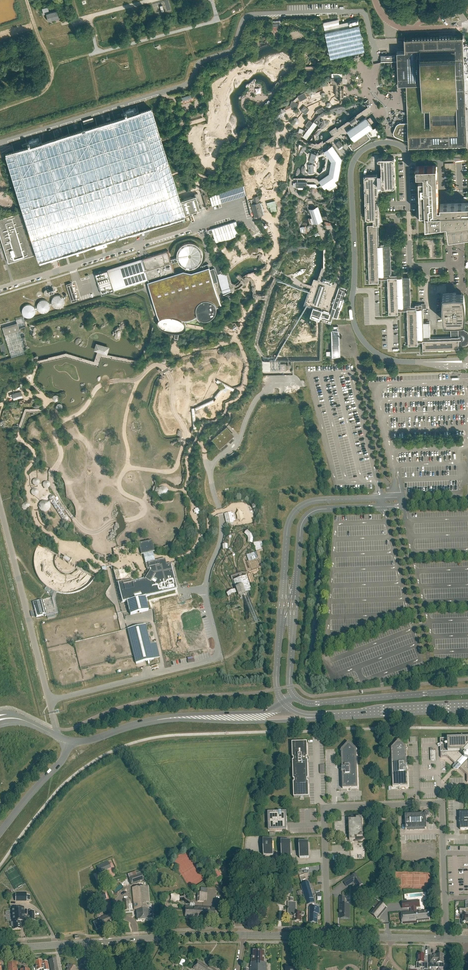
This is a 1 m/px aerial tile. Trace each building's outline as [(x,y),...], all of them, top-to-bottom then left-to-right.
[(49,13),(48,7),(42,8),(43,14),(46,14),(48,20),(59,17),(57,11),(49,13)] [(323,22),(329,48),(327,49),(327,51),(328,53),(330,53),(331,57),(341,55),(353,52),(355,61),(357,61),(359,60),(361,60),(362,60),(361,57),(366,56),(358,19),(349,21),(339,24),(338,19),(323,22)] [(75,32),(89,29),(88,24),(74,27),(75,32)] [(467,144),(467,143),(467,142),(466,136),(466,135),(466,133),(465,133),(465,132),(464,131),(463,131),(462,131),(461,130),(460,130),(459,130),(458,130),(458,129),(457,129),(457,128),(456,127),(456,126),(456,120),(456,113),(456,112),(457,112),(464,105),(464,104),(465,103),(465,102),(465,101),(463,36),(463,34),(463,35),(462,35),(453,36),(439,36),(405,37),(404,37),(404,38),(405,38),(405,48),(405,50),(398,51),(397,51),(397,55),(397,62),(398,84),(407,83),(407,95),(407,96),(408,97),(408,98),(409,99),(418,107),(418,108),(419,108),(420,108),(421,109),(422,109),(422,110),(431,110),(431,109),(432,110),(432,111),(433,112),(434,113),(435,113),(436,114),(437,114),(443,113),(443,120),(443,121),(443,122),(443,123),(443,124),(442,125),(441,126),(440,126),(439,126),(432,127),(432,126),(432,125),(423,126),(423,127),(420,127),(419,127),(419,126),(415,123),(414,123),(414,122),(413,122),(408,122),(400,123),(399,123),(397,124),(396,125),(396,126),(395,127),(394,129),(394,131),(393,132),(393,133),(394,134),(394,135),(395,136),(396,136),(402,139),(403,139),(404,139),(405,140),(406,140),(407,140),(408,140),(409,140),(409,144),(409,145),(409,146),(409,145),(429,144),(430,144),(439,144),(440,144),(450,144),(451,144),(467,143),(467,144)] [(343,88),(344,88),(341,88),(341,86),(341,82),(343,82),(343,78),(343,77),(343,74),(343,72),(332,72),(332,77),(331,77),(331,79),(331,84),(333,84),(336,84),(336,95),(340,95),(344,95),(343,95),(343,93),(343,92),(344,92),(344,91),(343,91),(343,90),(343,88)] [(304,92),(298,95),(300,100),(307,96),(304,92)] [(191,94),(177,99),(179,103),(179,104),(182,103),(181,102),(188,100),(188,101),(194,100),(193,94),(191,94)] [(304,105),(300,109),(303,112),(306,114),(309,110),(307,107),(304,105)] [(184,214),(200,209),(195,195),(180,200),(178,193),(172,175),(171,172),(170,169),(170,167),(162,142),(161,139),(160,137),(151,108),(5,154),(21,205),(22,210),(24,215),(23,215),(22,212),(0,219),(0,237),(8,263),(18,259),(36,254),(36,255),(37,260),(49,256),(184,214)] [(196,113),(188,116),(188,118),(189,120),(189,121),(190,123),(205,119),(202,111),(200,112),(198,113),(196,113)] [(354,124),(354,125),(347,130),(348,132),(351,136),(354,141),(349,144),(350,145),(353,150),(371,138),(367,132),(373,128),(366,118),(365,117),(357,123),(357,122),(358,121),(356,119),(355,117),(354,116),(349,120),(351,123),(353,125),(354,124)] [(318,128),(322,122),(316,118),(315,120),(313,122),(309,128),(303,136),(309,141),(314,134),(318,128)] [(324,151),(331,161),(329,173),(319,180),(319,181),(320,182),(322,185),(325,189),(326,188),(338,179),(342,159),(333,145),(331,146),(328,148),(326,149),(324,151)] [(366,178),(364,178),(365,187),(366,187),(366,193),(365,193),(365,202),(367,202),(367,208),(365,208),(366,217),(367,217),(367,220),(373,219),(373,224),(377,224),(379,224),(378,188),(394,187),(394,184),(395,184),(395,175),(393,175),(393,169),(395,169),(394,166),(394,160),(393,160),(393,157),(379,158),(378,158),(377,159),(377,160),(378,160),(378,161),(379,161),(381,161),(381,175),(378,175),(366,175),(366,178)] [(424,178),(419,178),(420,212),(426,212),(426,224),(425,224),(425,225),(444,222),(447,222),(448,235),(467,232),(467,216),(467,213),(467,202),(438,203),(436,164),(416,165),(416,173),(424,172),(424,178)] [(180,166),(170,169),(171,172),(172,175),(182,172),(181,169),(180,166)] [(11,204),(14,196),(0,191),(0,199),(11,204)] [(220,194),(210,197),(213,205),(223,202),(220,194)] [(254,199),(251,200),(255,216),(261,215),(264,214),(262,208),(261,209),(260,202),(256,203),(255,201),(258,200),(258,199),(257,196),(253,197),(254,199)] [(270,207),(271,212),(277,210),(276,205),(277,205),(275,200),(267,203),(268,207),(270,207)] [(314,207),(310,209),(309,209),(312,217),(312,219),(314,224),(315,223),(317,223),(319,222),(321,221),(323,221),(322,218),(318,206),(316,206),(314,207)] [(235,237),(240,235),(237,226),(236,222),(209,230),(210,234),(213,232),(216,243),(235,237)] [(459,346),(459,345),(462,345),(465,345),(467,343),(467,341),(467,333),(467,332),(464,330),(461,330),(459,330),(459,321),(450,321),(451,329),(451,337),(430,338),(430,336),(430,322),(423,322),(423,309),(426,308),(425,308),(425,304),(419,304),(415,304),(415,306),(411,306),(410,305),(411,305),(410,298),(410,276),(402,277),(402,274),(399,274),(390,275),(390,273),(391,273),(390,245),(377,245),(377,230),(377,224),(373,224),(367,224),(369,282),(379,282),(379,279),(388,279),(389,314),(398,313),(398,310),(402,310),(407,310),(408,345),(418,345),(418,342),(422,341),(423,350),(459,348),(459,346)] [(94,245),(96,250),(107,246),(105,241),(94,245)] [(179,248),(178,251),(177,254),(177,257),(171,259),(168,250),(144,258),(142,258),(108,269),(95,273),(102,294),(115,290),(148,280),(149,280),(149,282),(148,282),(160,319),(158,320),(158,322),(158,323),(158,326),(160,327),(161,328),(162,329),(163,330),(164,330),(170,332),(175,332),(174,338),(176,338),(178,338),(179,332),(180,332),(182,331),(183,331),(184,330),(186,328),(186,327),(186,325),(186,323),(184,321),(183,321),(183,320),(181,319),(182,316),(184,316),(186,316),(188,316),(190,316),(191,315),(193,314),(195,313),(197,312),(198,315),(200,317),(202,318),(205,319),(208,319),(211,318),(214,316),(215,313),(216,310),(216,306),(221,305),(220,303),(214,282),(217,281),(213,268),(210,269),(209,267),(192,273),(189,272),(190,268),(193,268),(196,267),(198,265),(200,263),(202,260),(203,257),(203,254),(202,251),(200,248),(198,246),(196,244),(193,243),(190,242),(187,243),(184,244),(181,246),(179,248)] [(224,272),(221,262),(214,264),(217,274),(223,293),(232,291),(226,272),(224,272)] [(323,278),(322,282),(322,283),(331,285),(332,282),(333,281),(333,280),(332,280),(324,277),(323,277),(323,278)] [(71,302),(76,300),(71,282),(66,284),(71,302)] [(338,318),(346,292),(347,289),(347,288),(340,286),(339,286),(332,307),(332,308),(335,309),(333,316),(333,317),(337,318),(338,318)] [(465,304),(464,295),(464,294),(464,293),(463,293),(462,293),(461,293),(460,293),(459,293),(458,293),(457,293),(456,293),(454,293),(452,293),(449,293),(447,293),(445,293),(444,294),(443,294),(442,297),(443,297),(442,302),(443,313),(443,318),(444,320),(444,321),(445,321),(446,321),(447,321),(448,321),(449,321),(450,321),(459,321),(462,320),(462,321),(463,320),(464,320),(465,309),(465,308),(465,307),(465,306),(465,305),(465,304)] [(313,308),(310,317),(311,317),(316,319),(319,320),(320,320),(321,317),(328,319),(329,319),(330,314),(322,311),(322,310),(314,308),(313,308)] [(16,319),(17,323),(19,328),(26,326),(24,320),(23,317),(16,319)] [(17,323),(2,328),(5,334),(19,330),(19,328),(17,323)] [(19,330),(5,334),(12,358),(27,353),(20,330),(19,330)] [(96,344),(95,349),(97,350),(100,351),(103,352),(106,353),(108,348),(96,344)] [(280,363),(280,361),(273,361),(262,361),(262,370),(270,371),(280,370),(280,363)] [(234,390),(235,389),(234,388),(218,380),(216,382),(224,386),(225,387),(229,389),(232,391),(233,391),(234,390)] [(222,387),(214,397),(215,397),(216,398),(217,399),(223,391),(225,389),(224,389),(224,388),(223,387),(222,387)] [(213,400),(213,399),(195,407),(195,408),(196,409),(196,410),(198,409),(214,402),(214,400),(213,400)] [(212,439),(212,440),(224,429),(230,436),(218,447),(220,448),(235,434),(227,426),(227,425),(224,428),(212,439)] [(224,429),(212,440),(218,447),(230,436),(224,429)] [(167,488),(165,487),(164,487),(162,487),(160,488),(159,489),(157,488),(156,490),(155,492),(158,493),(159,495),(159,496),(161,497),(162,497),(164,498),(165,497),(167,497),(168,496),(168,494),(169,492),(169,491),(168,489),(167,488)] [(39,508),(40,509),(40,510),(41,511),(42,512),(43,512),(45,512),(47,512),(49,510),(50,508),(51,506),(50,504),(51,503),(62,520),(64,522),(65,522),(67,521),(68,520),(68,518),(57,500),(55,497),(54,496),(53,495),(52,495),(50,496),(49,497),(49,499),(50,500),(48,501),(47,501),(44,500),(42,501),(40,502),(39,503),(39,505),(38,507),(39,508)] [(227,525),(235,523),(232,512),(224,513),(227,525)] [(260,540),(253,542),(256,551),(257,550),(261,549),(264,548),(262,540),(260,540)] [(151,541),(139,544),(141,554),(143,554),(145,559),(146,563),(148,563),(149,563),(149,562),(152,562),(155,561),(154,557),(153,552),(154,551),(152,544),(151,541)] [(256,552),(247,555),(249,561),(259,558),(258,557),(256,552)] [(152,562),(149,562),(149,563),(148,563),(150,574),(148,579),(145,580),(132,583),(128,584),(124,585),(124,584),(123,582),(123,581),(117,583),(118,583),(122,603),(127,601),(130,615),(148,610),(145,597),(177,589),(172,567),(171,563),(166,564),(165,559),(158,561),(158,560),(155,561),(152,562)] [(114,569),(113,568),(116,580),(117,580),(118,580),(119,579),(121,580),(122,579),(123,579),(124,579),(125,578),(126,577),(127,576),(128,575),(128,574),(127,573),(127,572),(126,571),(124,571),(123,570),(122,569),(120,570),(118,570),(116,569),(115,569),(114,569)] [(238,579),(234,580),(238,592),(238,593),(239,595),(243,593),(247,592),(252,590),(251,588),(251,587),(247,576),(242,577),(240,578),(238,579)] [(52,598),(42,600),(46,614),(44,615),(45,616),(47,616),(48,619),(56,617),(55,614),(58,613),(54,599),(56,593),(55,592),(54,592),(52,598)] [(44,615),(46,614),(42,600),(38,601),(33,602),(36,617),(44,615)] [(127,629),(131,646),(134,656),(134,658),(136,664),(154,659),(150,645),(145,625),(128,629),(127,629)] [(440,739),(441,758),(447,758),(455,765),(455,766),(457,768),(459,768),(466,775),(467,782),(467,738),(440,739)] [(393,787),(408,787),(406,748),(398,741),(391,748),(393,787)] [(294,798),(309,797),(307,743),(292,743),(294,798)] [(343,789),(358,789),(356,752),(357,751),(356,750),(348,743),(341,750),(341,751),(340,752),(341,753),(343,789)] [(405,830),(426,829),(426,818),(429,815),(425,811),(422,814),(405,815),(405,830)] [(281,813),(281,812),(278,812),(278,813),(269,814),(269,831),(286,830),(286,813),(281,813)] [(467,830),(467,813),(460,813),(460,820),(459,820),(459,823),(460,823),(460,830),(467,830)] [(363,836),(362,818),(356,818),(356,820),(349,820),(349,840),(354,840),(354,842),(356,842),(357,842),(359,841),(360,841),(362,840),(364,838),(364,837),(364,836),(363,836)] [(273,857),(273,840),(263,839),(264,857),(267,857),(273,857)] [(291,859),(291,842),(281,841),(282,859),(287,859),(291,859)] [(309,859),(309,843),(299,842),(300,859),(309,859)] [(108,862),(97,867),(100,873),(111,868),(108,862)] [(145,880),(142,871),(136,873),(135,872),(127,874),(129,878),(131,885),(145,880)] [(356,873),(348,879),(352,883),(354,882),(355,883),(360,880),(356,873)] [(307,905),(309,904),(315,903),(309,883),(301,885),(307,905)] [(148,912),(147,909),(149,906),(148,887),(133,888),(134,910),(136,910),(137,921),(148,920),(148,919),(153,919),(152,912),(148,912)] [(27,895),(27,892),(15,892),(15,902),(27,902),(27,900),(30,900),(30,895),(27,895)] [(95,903),(106,899),(104,892),(93,897),(95,903)] [(204,902),(204,901),(205,901),(205,900),(206,900),(207,900),(207,893),(198,893),(197,902),(204,902)] [(340,914),(340,918),(343,918),(349,919),(350,905),(345,905),(345,904),(345,897),(339,897),(339,912),(340,912),(341,912),(340,914)] [(377,919),(386,908),(378,901),(373,907),(375,909),(371,914),(377,919)] [(402,902),(403,902),(404,908),(410,908),(411,908),(412,911),(412,913),(409,913),(409,911),(401,912),(402,924),(418,923),(418,921),(430,920),(429,911),(417,912),(417,911),(416,911),(416,907),(421,907),(419,907),(419,901),(402,902)] [(194,907),(195,904),(193,903),(191,903),(190,903),(190,906),(186,906),(185,917),(201,918),(201,919),(217,920),(218,908),(194,907)] [(304,916),(304,913),(296,912),(296,903),(289,903),(288,916),(295,917),(295,922),(299,922),(302,922),(302,920),(302,916),(304,916)] [(24,917),(24,907),(11,908),(12,922),(13,922),(13,923),(11,923),(11,927),(13,927),(13,930),(21,929),(20,921),(25,921),(24,919),(29,918),(30,921),(35,920),(34,911),(29,911),(29,917),(24,917)] [(319,914),(319,908),(310,908),(310,917),(310,923),(317,923),(317,914),(319,914)] [(113,923),(109,914),(105,916),(105,917),(93,923),(96,930),(103,927),(103,928),(113,923)] [(264,951),(253,951),(253,957),(252,957),(252,963),(251,963),(251,966),(250,966),(250,969),(266,969),(267,963),(264,963),(264,951)] [(428,969),(428,963),(428,962),(424,962),(425,954),(418,954),(418,962),(421,962),(421,967),(424,967),(424,968),(428,969)] [(444,963),(444,954),(437,954),(437,956),(430,956),(430,967),(444,968),(444,963)] [(56,959),(49,961),(51,969),(58,969),(56,959)] [(42,961),(35,962),(36,969),(40,969),(41,969),(49,969),(47,962),(42,963),(42,961)] [(198,961),(194,969),(195,969),(215,969),(210,967),(209,969),(198,961)]
